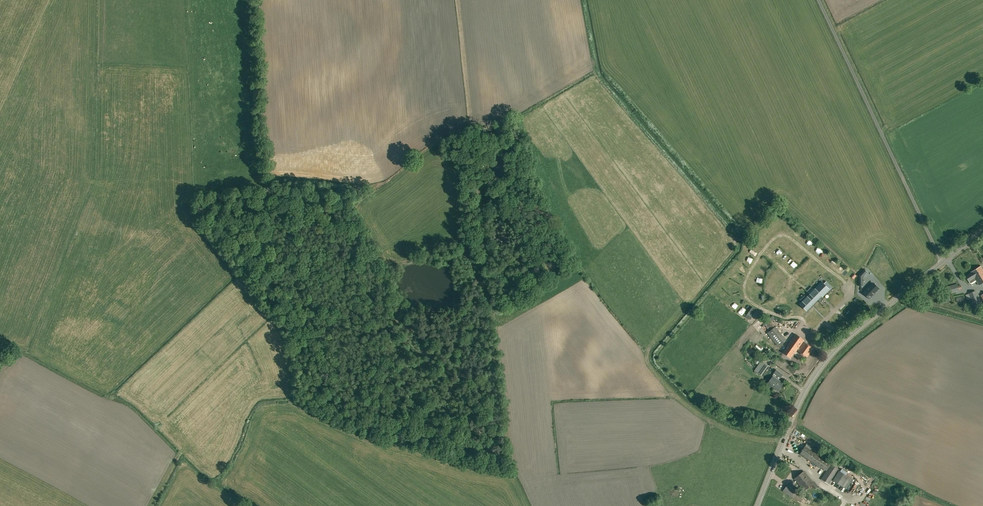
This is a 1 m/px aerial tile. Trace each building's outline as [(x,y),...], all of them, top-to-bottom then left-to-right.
[(860,274),(859,275),(859,286),(863,286),(863,277),(867,272),(864,269),(860,274)] [(976,269),(971,272),(971,273),(965,276),(969,281),(970,284),(974,282),(972,279),(974,278),(979,285),(982,283),(982,281),(976,269)] [(822,281),(800,303),(807,311),(822,295),(823,297),(832,287),(826,281),(824,284),(822,281)] [(873,283),(870,287),(869,286),(863,293),(870,299),(879,289),(873,283)] [(959,290),(957,284),(944,288),(945,294),(959,290)] [(974,308),(982,305),(976,291),(969,293),(974,308)] [(833,298),(830,300),(832,303),(840,298),(839,295),(833,298)] [(750,320),(757,310),(752,307),(745,316),(750,320)] [(766,326),(770,331),(768,333),(778,345),(786,339),(776,326),(776,327),(768,317),(764,320),(768,325),(766,326)] [(797,350),(804,340),(795,334),(787,345),(788,345),(783,352),(791,358),(796,350),(797,350)] [(813,349),(804,342),(798,350),(807,357),(813,349)] [(780,377),(782,374),(776,370),(774,373),(776,374),(774,377),(773,376),(768,383),(775,388),(775,387),(779,389),(783,383),(778,379),(779,377),(780,377)] [(832,460),(807,443),(800,454),(825,471),(832,460)] [(839,469),(831,464),(820,481),(828,486),(839,469)] [(805,491),(814,483),(804,471),(795,479),(805,491)] [(847,489),(853,479),(839,471),(833,480),(847,489)] [(795,499),(799,493),(787,485),(783,491),(795,499)]
